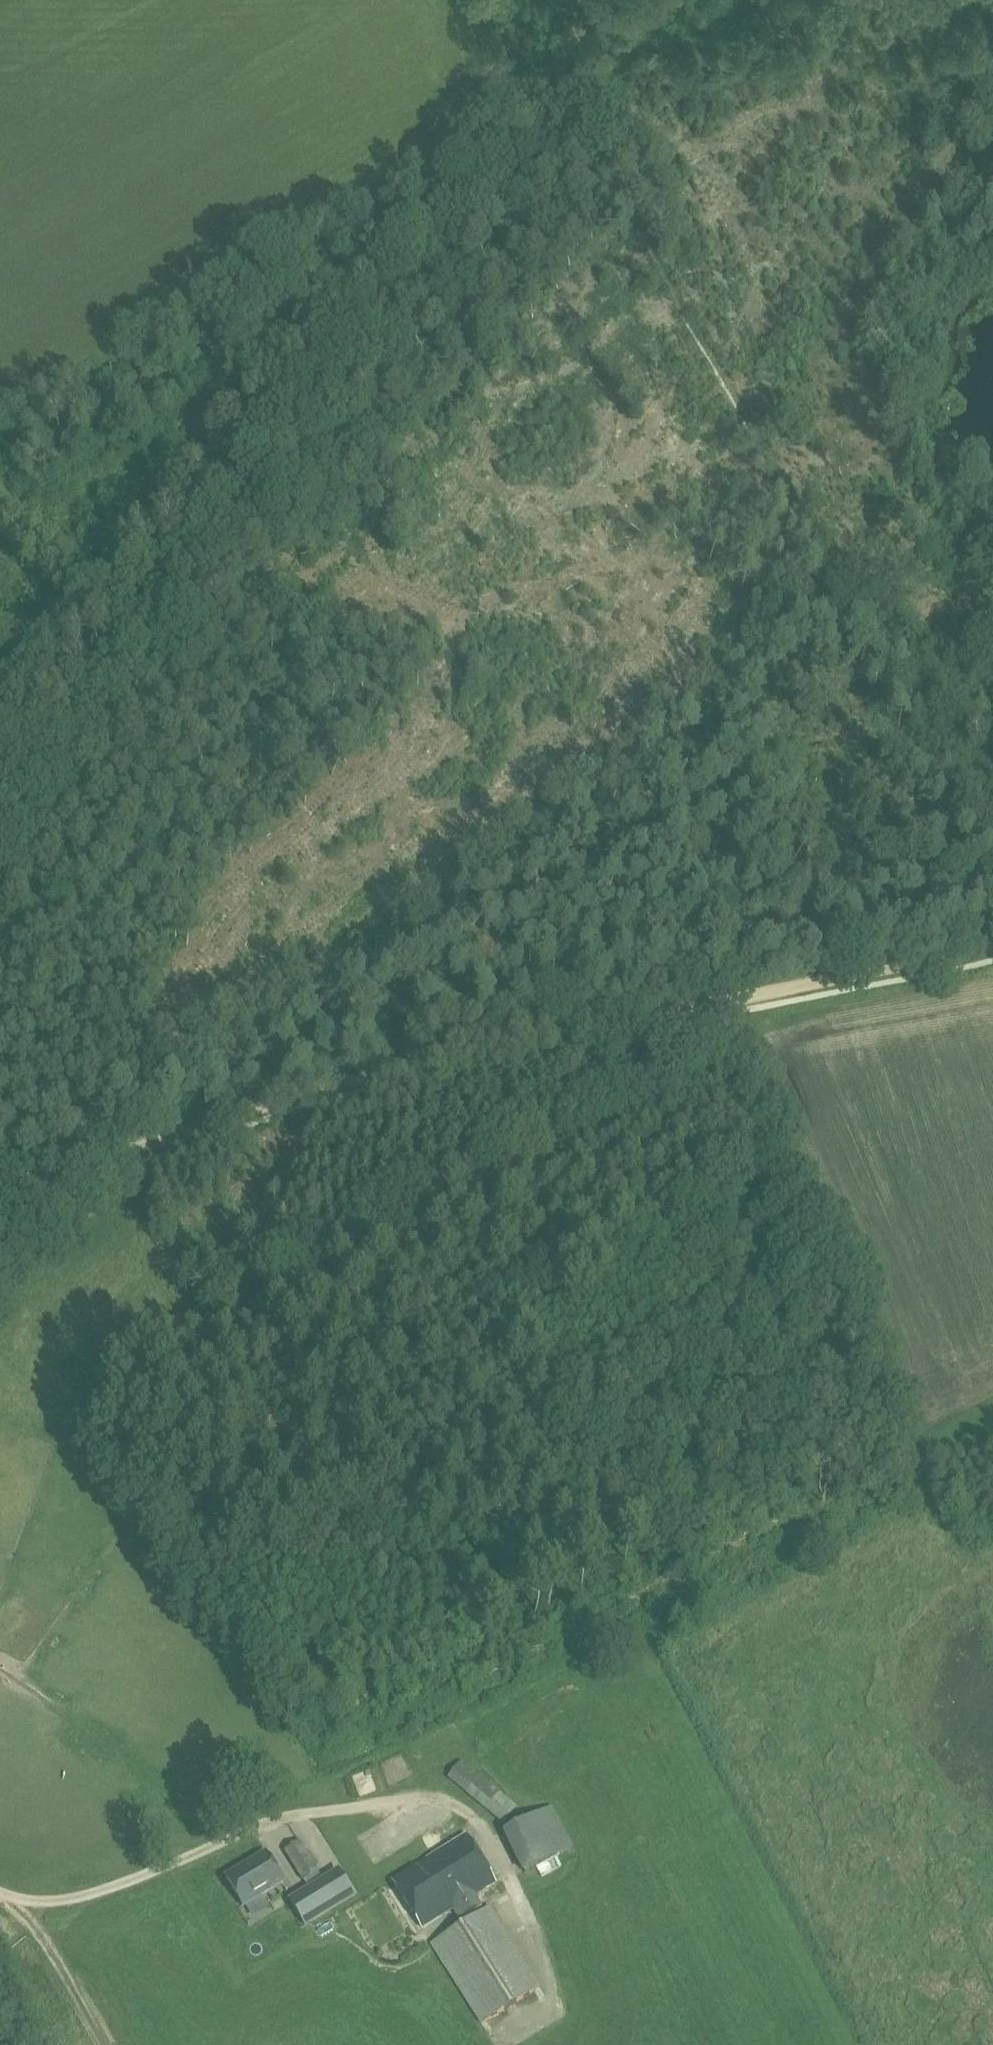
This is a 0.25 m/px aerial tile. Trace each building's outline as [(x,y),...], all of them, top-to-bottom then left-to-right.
[(504,1824),(519,1807),(463,1761),(448,1778),(504,1824)] [(524,1873),(573,1847),(554,1806),(503,1831),(524,1873)] [(476,1895),(497,1882),(467,1834),(394,1879),(423,1927),(454,1908),(460,1919),(483,1905),(476,1895)] [(317,1872),(299,1843),(285,1851),(303,1880),(317,1872)] [(265,1853),(250,1862),(251,1864),(241,1870),(240,1868),(225,1878),(242,1906),(283,1882),(265,1853)] [(338,1872),(290,1901),(305,1925),(353,1895),(338,1872)] [(491,1905),(431,1943),(482,2024),(541,1987),(491,1905)]
